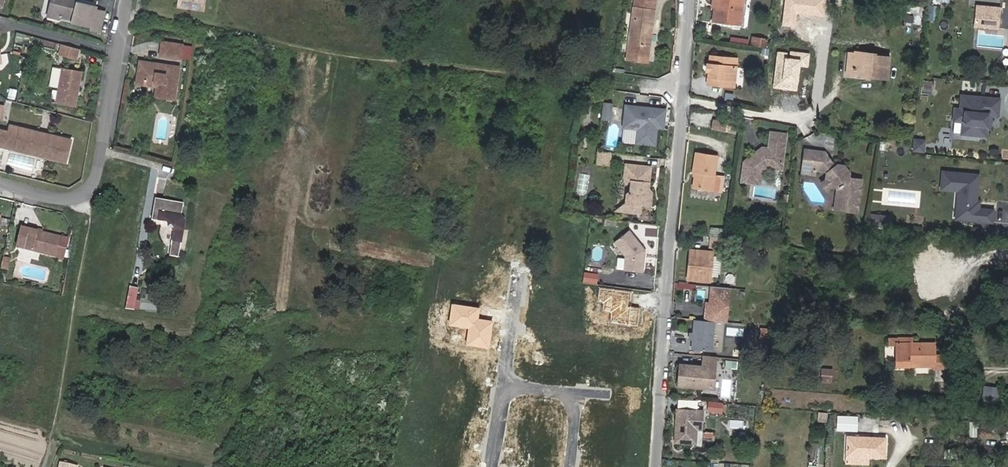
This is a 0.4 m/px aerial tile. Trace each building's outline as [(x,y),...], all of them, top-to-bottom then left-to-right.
[(50,13),(61,16),(63,18),(73,20),(72,23),(92,28),(91,31),(100,33),(105,12),(97,10),(97,7),(72,1),(71,0),(53,0),(50,13)] [(183,5),(194,6),(193,9),(208,11),(209,3),(207,3),(207,0),(184,0),(183,5)] [(627,55),(647,57),(648,50),(648,48),(644,48),(646,40),(645,39),(647,25),(652,25),(656,0),(635,0),(627,55)] [(719,8),(717,22),(742,25),(746,0),(723,0),(722,8),(719,8)] [(782,26),(795,28),(797,14),(824,18),(826,0),(785,0),(782,26)] [(975,7),(974,14),(996,16),(997,9),(975,7)] [(996,16),(974,14),(973,20),(995,23),(996,16)] [(995,23),(973,20),(972,26),(995,29),(995,23)] [(26,53),(27,44),(21,44),(22,33),(16,32),(14,52),(26,53)] [(766,48),(767,38),(752,36),(750,46),(766,48)] [(60,55),(77,60),(80,50),(73,48),(63,45),(60,55)] [(173,50),(153,48),(152,61),(172,63),(173,50)] [(811,54),(778,51),(773,89),(797,92),(800,67),(809,68),(811,54)] [(845,72),(851,73),(854,51),(847,51),(845,72)] [(854,51),(851,73),(869,75),(868,76),(885,78),(887,56),(872,55),(872,53),(854,51)] [(734,92),(737,64),(711,60),(707,88),(734,92)] [(137,88),(139,69),(131,68),(129,87),(137,88)] [(171,73),(139,69),(137,88),(151,90),(150,93),(149,103),(167,105),(171,73)] [(82,74),(63,70),(56,104),(75,108),(82,74)] [(932,93),(933,81),(923,80),(922,92),(932,93)] [(9,88),(7,98),(14,100),(16,90),(9,88)] [(962,122),(961,134),(986,137),(987,122),(990,122),(991,115),(998,115),(999,99),(961,96),(960,110),(955,109),(954,121),(962,122)] [(598,103),(596,116),(604,117),(606,104),(598,103)] [(658,120),(659,110),(620,105),(618,127),(632,129),(631,142),(649,144),(651,127),(652,119),(658,120)] [(710,115),(708,120),(722,124),(723,118),(710,115)] [(763,141),(744,156),(742,175),(759,177),(760,166),(769,160),(781,162),(784,143),(786,127),(772,125),(770,142),(763,141)] [(10,127),(9,133),(38,140),(40,134),(10,127)] [(70,148),(46,142),(45,144),(38,142),(38,140),(9,133),(0,132),(0,147),(66,163),(70,148)] [(40,134),(38,140),(46,142),(47,135),(40,134)] [(46,142),(70,148),(71,141),(47,135),(46,142)] [(913,138),(912,152),(925,152),(926,139),(913,138)] [(695,166),(695,169),(694,181),(710,184),(715,149),(695,146),(692,165),(695,166)] [(827,176),(831,181),(837,182),(833,205),(857,209),(862,176),(851,175),(852,168),(848,163),(841,162),(839,165),(826,151),(805,148),(802,172),(815,174),(816,168),(828,170),(827,176)] [(607,152),(592,151),(590,164),(605,165),(607,152)] [(633,165),(620,164),(619,177),(621,180),(625,181),(624,190),(620,193),(619,205),(609,212),(633,215),(634,206),(644,207),(645,195),(643,194),(642,189),(643,188),(646,166),(633,165)] [(963,220),(992,223),(993,211),(978,209),(979,202),(976,202),(978,175),(942,172),(941,189),(958,191),(956,209),(964,210),(963,220)] [(148,215),(163,218),(169,228),(165,251),(174,253),(180,218),(177,214),(180,199),(152,194),(148,215)] [(955,219),(963,220),(964,210),(956,209),(955,219)] [(890,228),(892,215),(870,213),(869,226),(890,228)] [(15,246),(54,256),(58,237),(20,227),(15,246)] [(618,271),(619,271),(624,233),(623,231),(609,242),(620,257),(618,271)] [(624,233),(619,271),(635,273),(638,258),(635,258),(636,253),(639,252),(624,233)] [(707,274),(711,246),(691,242),(686,271),(707,274)] [(9,257),(2,256),(0,267),(0,269),(7,270),(9,257)] [(583,272),(582,283),(597,284),(598,273),(583,272)] [(126,280),(121,305),(131,306),(136,283),(126,280)] [(731,283),(715,281),(714,295),(710,298),(708,298),(707,306),(716,307),(716,312),(727,313),(731,283)] [(481,307),(453,303),(449,325),(469,328),(467,344),(489,348),(493,321),(479,319),(481,307)] [(707,306),(705,316),(714,317),(726,318),(727,313),(716,312),(716,307),(707,306)] [(943,322),(959,321),(958,309),(942,310),(943,322)] [(695,315),(692,345),(712,347),(714,317),(705,316),(695,314),(695,315)] [(899,339),(899,366),(934,365),(934,368),(949,368),(949,355),(934,356),(934,344),(913,344),(913,338),(899,339)] [(713,384),(716,353),(703,352),(702,363),(680,361),(678,381),(713,384)] [(832,384),(833,367),(820,367),(819,383),(832,384)] [(998,403),(998,386),(982,386),(981,402),(998,403)] [(674,410),(673,442),(691,443),(691,423),(699,423),(700,411),(674,410)] [(819,412),(818,421),(826,422),(827,413),(819,412)] [(844,430),(857,431),(858,417),(844,417),(844,430)] [(691,423),(691,443),(693,443),(694,429),(699,429),(699,423),(691,423)] [(847,454),(883,456),(884,439),(847,437),(847,454)] [(60,458),(58,466),(72,466),(73,461),(60,458)]
